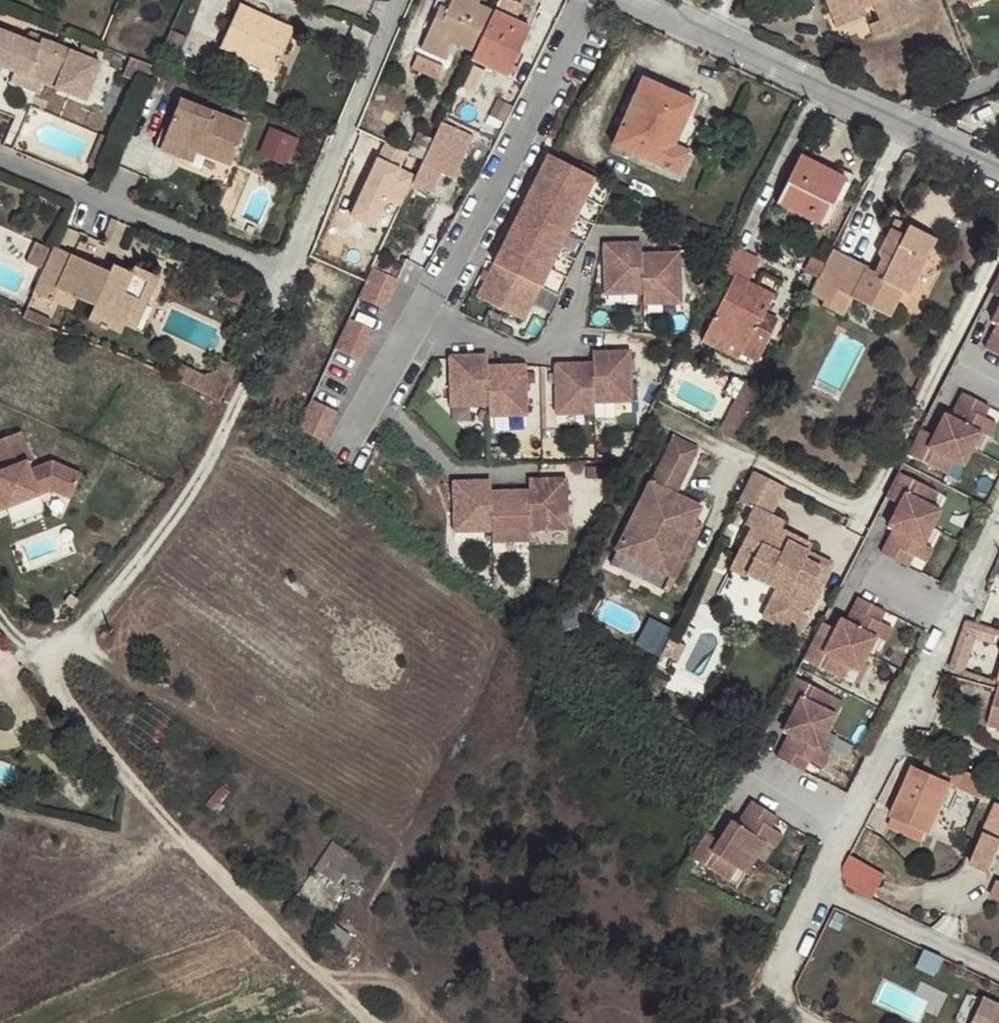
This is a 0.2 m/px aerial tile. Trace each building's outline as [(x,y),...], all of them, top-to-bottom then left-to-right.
[(493,13),(477,5),(479,0),(452,0),(447,10),(439,6),(419,50),(444,60),(452,45),(473,54),(493,13)] [(833,21),(863,9),(861,4),(872,0),(873,5),(879,21),(910,9),(908,0),(824,0),(833,21)] [(863,9),(873,5),(872,0),(861,4),(863,9)] [(239,6),(219,48),(275,72),(293,32),(267,21),(268,19),(239,6)] [(863,9),(833,21),(835,28),(866,16),(863,9)] [(915,21),(910,9),(879,21),(868,25),(873,38),(915,21)] [(530,29),(493,13),(473,54),(471,60),(491,69),(495,58),(513,66),(530,29)] [(13,74),(26,40),(0,30),(0,69),(13,74)] [(28,33),(26,40),(39,45),(42,38),(28,33)] [(39,45),(26,40),(13,74),(44,85),(83,101),(100,63),(42,38),(39,45)] [(275,72),(219,48),(213,62),(274,89),(281,74),(275,72)] [(442,68),(415,57),(410,69),(437,80),(442,68)] [(147,85),(155,68),(154,68),(130,58),(123,76),(147,85)] [(491,69),(508,77),(513,66),(495,58),(491,69)] [(44,85),(13,74),(9,84),(39,96),(44,85)] [(678,112),(686,116),(693,102),(642,79),(611,145),(677,175),(688,152),(686,152),(665,142),(678,112)] [(181,99),(164,141),(196,154),(230,166),(247,125),(181,99)] [(686,116),(678,112),(665,142),(686,152),(697,125),(696,120),(686,116)] [(416,178),(404,202),(422,210),(440,173),(452,178),(472,137),(441,122),(433,141),(416,178)] [(287,160),(295,139),(270,129),(260,155),(273,160),(274,155),(287,160)] [(196,154),(164,141),(160,151),(192,164),(196,154)] [(274,155),(273,160),(286,165),(287,160),(274,155)] [(476,297),(523,320),(595,178),(549,155),(494,263),(476,297)] [(821,226),(844,179),(800,156),(776,204),(821,226)] [(377,159),(350,215),(372,225),(385,197),(402,206),(404,202),(416,178),(377,159)] [(851,182),(844,179),(821,226),(827,229),(851,182)] [(108,246),(118,222),(110,219),(101,243),(108,246)] [(894,220),(890,228),(904,236),(908,226),(894,220)] [(832,249),(824,265),(810,294),(824,301),(821,305),(843,317),(851,299),(888,318),(902,294),(907,296),(937,240),(908,226),(904,236),(890,228),(876,253),(880,259),(873,273),(864,269),(864,266),(832,249)] [(48,249),(49,247),(36,241),(26,261),(40,268),(40,266),(48,249)] [(603,244),(605,294),(642,293),(642,259),(641,254),(641,248),(635,248),(635,243),(603,244)] [(759,260),(732,247),(720,270),(733,277),(734,276),(748,283),(759,260)] [(110,272),(54,248),(53,251),(45,268),(33,294),(72,312),(78,299),(96,306),(104,328),(109,330),(123,327),(136,299),(147,304),(159,277),(134,266),(131,273),(113,264),(110,272)] [(45,268),(53,251),(48,249),(40,266),(45,268)] [(648,259),(642,259),(642,293),(643,304),(680,304),(679,253),(648,254),(648,259)] [(380,316),(395,286),(369,274),(355,304),(380,316)] [(996,275),(983,301),(996,307),(998,309),(998,277),(996,275)] [(734,276),(707,330),(743,347),(741,353),(740,354),(758,362),(772,334),(755,327),(758,319),(761,320),(765,312),(773,295),(748,283),(734,276)] [(123,327),(134,332),(147,304),(136,299),(123,327)] [(104,328),(96,306),(89,321),(104,328)] [(22,317),(48,327),(52,321),(26,309),(22,317)] [(779,320),(765,312),(761,320),(758,319),(755,327),(772,334),(779,320)] [(998,314),(995,320),(991,317),(985,329),(990,332),(978,356),(991,363),(997,352),(998,354),(998,314)] [(356,366),(370,336),(345,324),(331,354),(356,366)] [(743,347),(707,330),(704,335),(741,353),(743,347)] [(592,368),(592,402),(630,401),(629,351),(598,352),(598,357),(592,357),(592,363),(592,368)] [(449,406),(488,405),(486,365),(486,360),(480,360),(480,355),(448,355),(449,406)] [(554,364),(555,414),(593,413),(592,402),(592,368),(585,368),(585,363),(554,364)] [(488,405),(488,416),(525,415),(524,365),(493,366),(493,371),(487,370),(488,405)] [(745,423),(758,397),(743,390),(730,416),(731,416),(745,423)] [(933,441),(964,456),(973,439),(983,444),(989,431),(977,424),(964,417),(968,407),(955,400),(943,424),(937,421),(932,433),(936,435),(933,441)] [(318,447),(333,417),(307,405),(293,435),(318,447)] [(968,407),(964,417),(977,424),(982,413),(968,407)] [(732,449),(745,423),(731,416),(719,442),(732,449)] [(933,441),(936,435),(932,433),(926,443),(931,446),(933,441)] [(0,473),(0,505),(4,503),(6,510),(53,492),(71,501),(83,477),(53,464),(31,472),(28,464),(33,462),(22,434),(0,442),(0,467),(2,473),(0,473)] [(956,473),(964,456),(933,441),(931,446),(926,443),(913,436),(900,462),(941,482),(947,468),(956,473)] [(693,457),(669,445),(612,559),(670,588),(679,570),(671,566),(696,516),(670,502),(693,457)] [(527,495),(528,530),(565,529),(564,479),(533,479),(533,485),(527,485),(527,490),(527,495)] [(779,495),(748,479),(733,508),(748,516),(739,533),(745,536),(729,567),(764,584),(761,591),(762,591),(771,596),(757,625),(790,642),(812,600),(806,597),(816,576),(800,568),(803,561),(806,554),(776,539),(779,532),(764,524),(779,495)] [(897,514),(894,519),(926,535),(934,518),(925,514),(932,500),(891,480),(879,505),(892,512),(897,514)] [(490,531),(489,492),(489,485),(483,486),(482,481),(451,481),(452,532),(490,531)] [(489,492),(490,531),(491,542),(528,541),(528,530),(527,495),(520,496),(520,491),(489,492)] [(887,522),(892,524),(894,519),(897,514),(892,512),(887,522)] [(917,552),(926,535),(894,519),(892,524),(887,522),(881,534),(887,536),(874,561),(888,567),(893,557),(907,564),(920,570),(927,556),(917,552)] [(893,557),(888,567),(901,574),(907,564),(893,557)] [(816,576),(806,597),(812,600),(826,572),(803,561),(800,568),(816,576)] [(764,584),(729,567),(725,576),(760,594),(762,591),(761,591),(764,584)] [(862,662),(870,645),(880,650),(887,636),(874,629),(861,623),(866,612),(853,605),(840,630),(834,627),(829,639),(833,641),(831,646),(862,662)] [(866,612),(861,623),(874,629),(879,619),(866,612)] [(967,622),(963,633),(975,637),(993,642),(997,632),(967,622)] [(975,637),(963,633),(949,670),(962,674),(975,637)] [(831,646),(833,641),(829,639),(824,649),(828,651),(831,646)] [(862,662),(831,646),(828,651),(824,649),(810,642),(797,667),(837,687),(844,674),(854,678),(862,662)] [(657,662),(672,669),(680,653),(665,646),(657,662)] [(791,724),(822,740),(831,723),(822,718),(828,705),(788,685),(776,710),(789,717),(794,719),(791,724)] [(789,717),(784,727),(788,729),(791,724),(794,719),(789,717)] [(814,757),(822,740),(791,724),(788,729),(784,727),(778,739),(783,742),(771,766),(785,773),(790,762),(804,769),(816,776),(823,762),(814,757)] [(964,768),(930,752),(922,767),(912,763),(894,801),(903,804),(899,816),(923,828),(931,812),(934,814),(950,781),(958,784),(964,768)] [(804,769),(790,762),(785,773),(798,780),(804,769)] [(991,781),(964,768),(958,784),(984,797),(991,781)] [(903,804),(894,801),(884,822),(919,838),(923,829),(923,828),(899,816),(903,804)] [(997,857),(998,850),(998,804),(996,803),(970,865),(991,873),(997,857)] [(752,865),(762,850),(771,855),(779,842),(767,835),(754,827),(760,817),(748,809),(733,832),(728,829),(721,840),(726,843),(723,847),(752,865)] [(754,827),(767,835),(773,825),(760,817),(754,827)] [(723,847),(726,843),(721,840),(715,850),(719,852),(723,847)] [(371,869),(331,842),(313,869),(353,894),(371,869)] [(715,850),(702,842),(687,866),(726,889),(734,876),(742,882),(752,865),(723,847),(719,852),(715,850)] [(881,896),(894,871),(859,853),(846,877),(881,896)] [(345,895),(311,874),(297,894),(331,917),(345,895)] [(998,901),(998,881),(997,881),(989,897),(998,901)] [(982,994),(970,1017),(984,1022),(998,1022),(998,1002),(982,994)]
